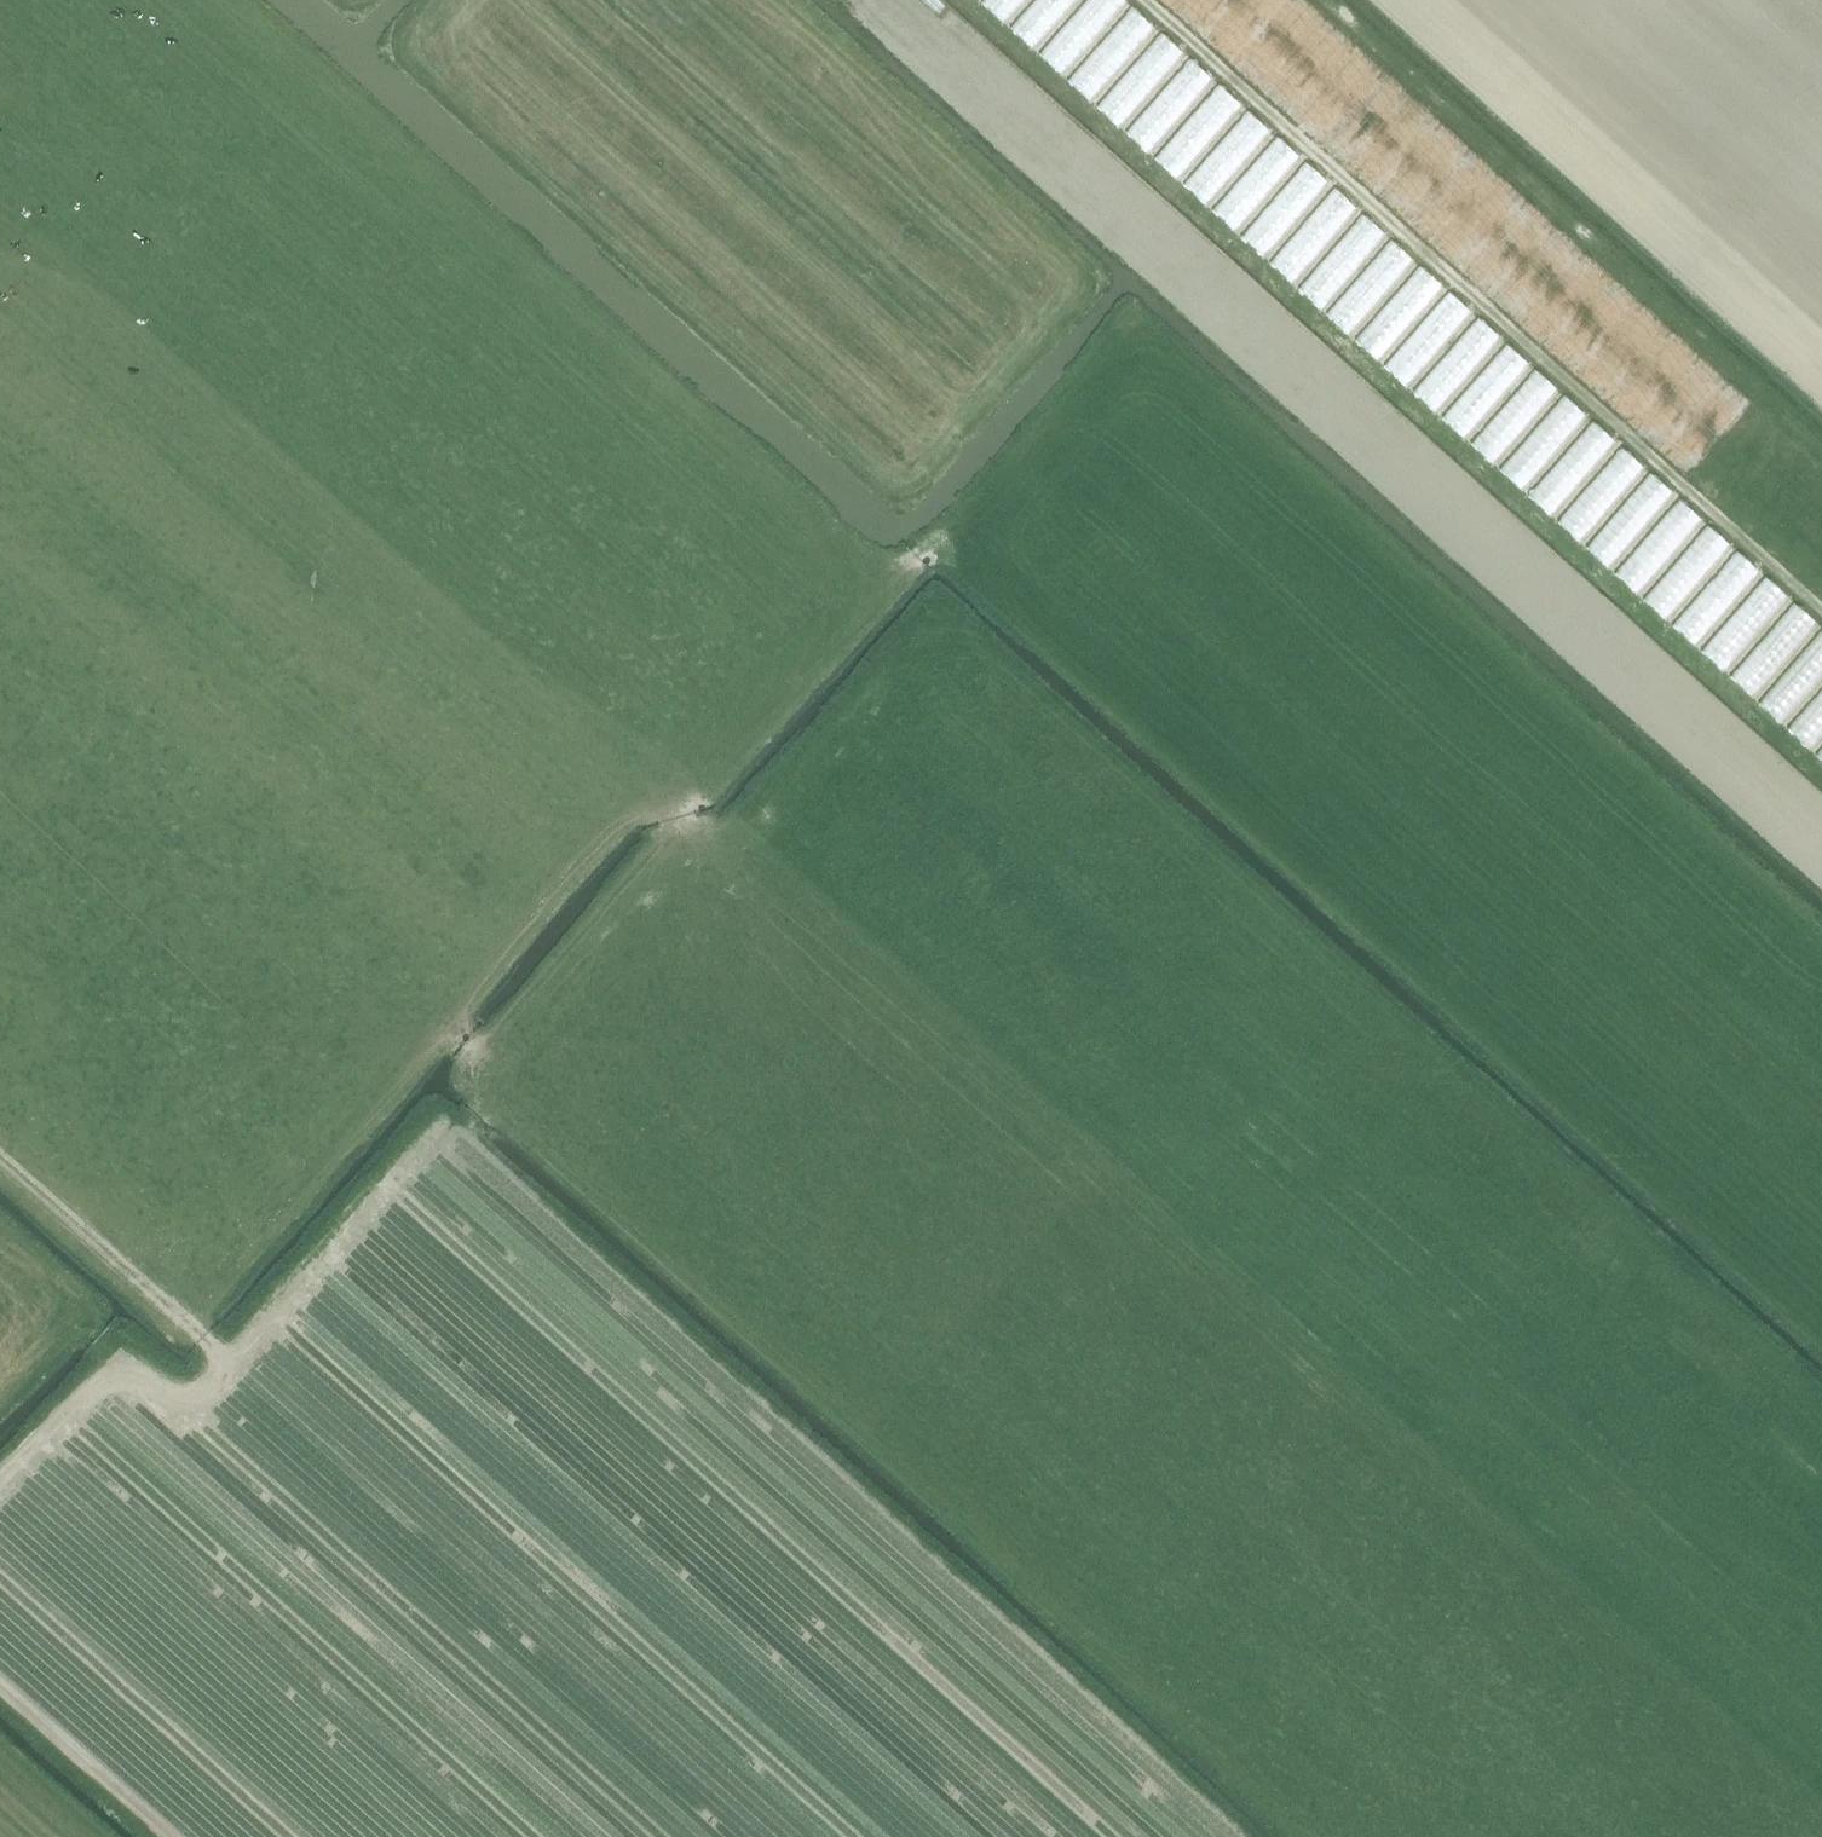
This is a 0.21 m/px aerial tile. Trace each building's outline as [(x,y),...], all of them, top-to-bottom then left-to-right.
[(1128,0),(977,0),(1821,761),(1821,625),(1128,0)] [(1209,0),(1173,0),(1163,10),(1182,28),(1209,0)] [(1262,0),(1227,0),(1192,37),(1210,54),(1262,0)] [(1301,7),(1292,0),(1274,0),(1224,68),(1245,83),(1301,7)] [(1249,90),(1269,108),(1334,37),(1314,19),(1249,90)] [(1343,47),(1278,117),(1297,135),(1362,65),(1343,47)] [(1325,159),(1392,89),(1373,72),(1307,142),(1325,159)] [(1359,187),(1416,109),(1396,95),(1339,172),(1359,187)] [(1430,122),(1363,192),(1383,210),(1449,141),(1430,122)] [(1411,236),(1477,167),(1458,148),(1392,218),(1411,236)] [(1439,262),(1505,192),(1486,174),(1421,245),(1439,262)] [(1514,200),(1448,272),(1469,290),(1535,219),(1514,200)] [(1572,252),(1506,322),(1525,340),(1591,271),(1572,252)] [(1687,355),(1621,427),(1641,445),(1707,374),(1687,355)] [(1650,452),(1669,471),(1737,400),(1717,381),(1650,452)]
